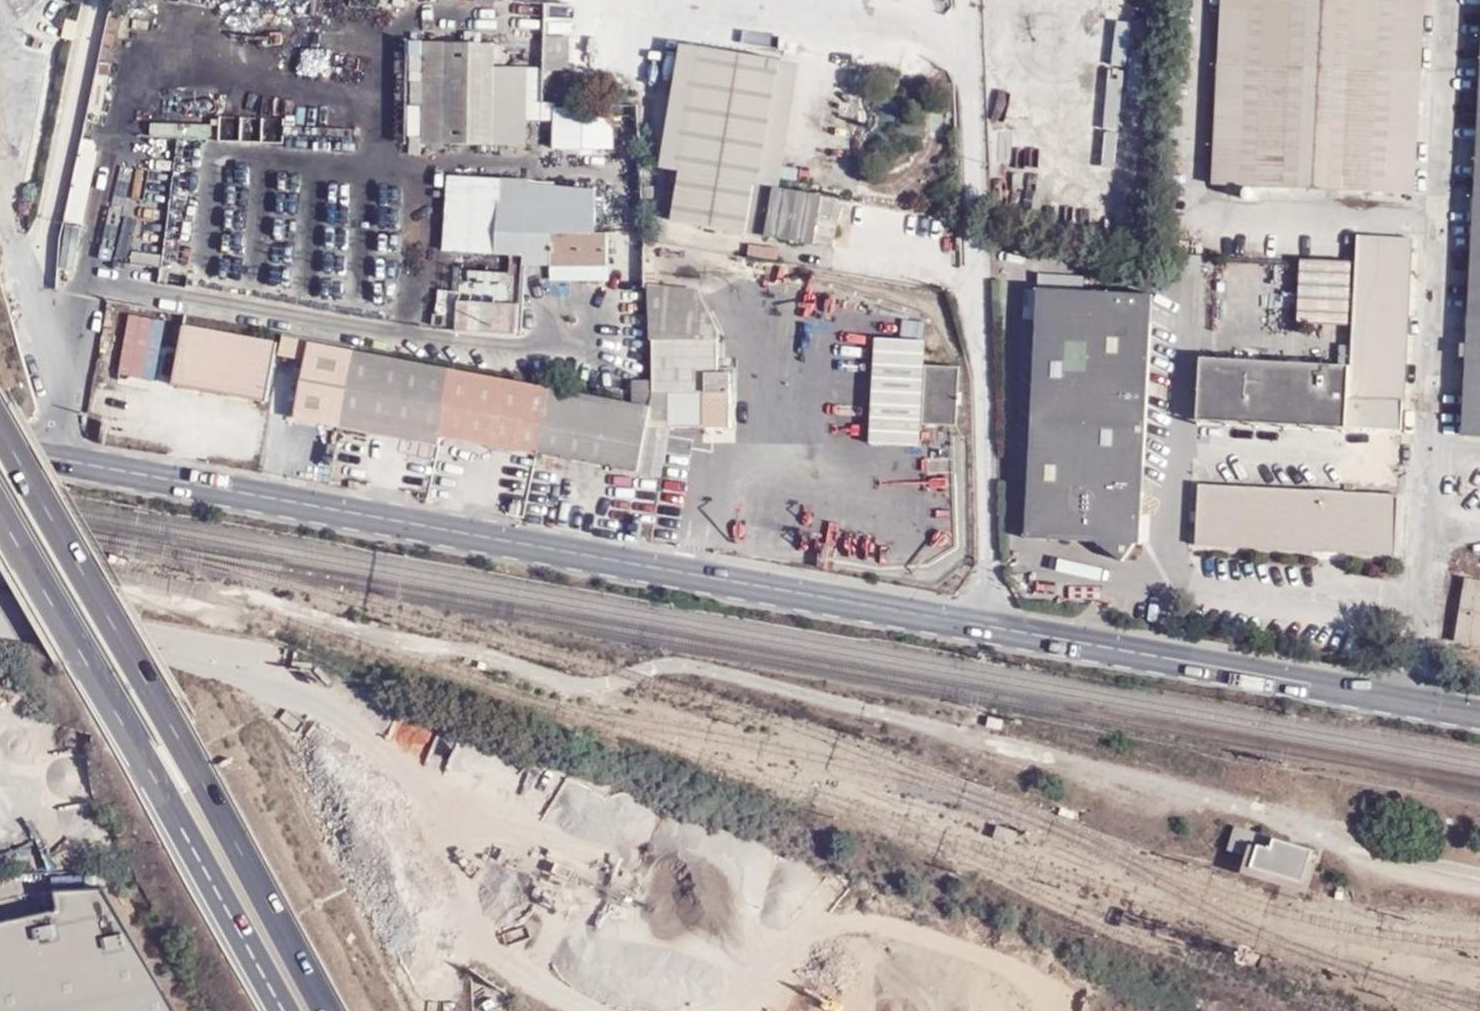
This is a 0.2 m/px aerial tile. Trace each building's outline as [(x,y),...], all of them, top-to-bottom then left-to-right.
[(1208,185),(1261,188),(1350,192),(1406,195),(1419,0),(1220,0),(1208,185)] [(1474,121),(1464,260),(1457,371),(1452,440),(1479,442),(1479,27),(1474,121)] [(545,37),(544,70),(570,71),(571,37),(545,37)] [(492,66),(493,43),(423,42),(421,143),(525,145),(526,67),(492,66)] [(840,199),(778,188),(799,63),(679,42),(657,167),(678,171),(669,220),(832,247),(840,199)] [(563,73),(544,70),(543,95),(563,96),(563,73)] [(613,109),(553,108),(553,149),(612,150),(613,109)] [(522,255),(522,263),(550,265),(550,276),(606,279),(608,233),(595,233),(598,187),(555,185),(555,180),(447,175),(444,251),(522,255)] [(1406,240),(1352,237),(1350,260),(1344,368),(1203,361),(1203,375),(1196,374),(1193,421),(1392,434),(1406,240)] [(1295,323),(1340,325),(1342,264),(1300,263),(1295,323)] [(520,329),(520,268),(458,267),(457,329),(520,329)] [(1033,268),(1033,285),(1080,287),(1081,270),(1033,268)] [(649,339),(652,339),(652,379),(651,395),(668,394),(668,423),(668,429),(697,429),(730,429),(730,371),(719,372),(719,334),(701,298),(702,288),(648,284),(649,339)] [(1088,538),(1113,556),(1129,536),(1133,536),(1150,290),(1080,287),(1033,285),(1016,534),(1088,538)] [(456,289),(436,288),(436,313),(455,314),(456,289)] [(165,321),(129,315),(118,373),(154,380),(165,321)] [(956,427),(958,368),(922,366),(924,323),(903,322),(902,339),(873,338),(869,444),(921,446),(922,425),(956,427)] [(275,344),(183,324),(171,385),(267,402),(275,344)] [(632,380),(632,403),(307,341),(292,418),(341,427),(437,445),(439,436),(536,454),(637,471),(645,424),(668,423),(668,394),(651,395),(652,379),(632,380)] [(1188,479),(1184,540),(1387,554),(1391,492),(1188,479)] [(1463,579),(1453,642),(1479,647),(1479,581),(1463,579)] [(75,737),(0,719),(0,772),(63,787),(75,737)] [(30,816),(31,852),(62,851),(61,815),(30,816)] [(1295,886),(1305,853),(1228,829),(1221,853),(1246,861),(1243,870),(1295,886)] [(101,888),(51,891),(55,911),(0,924),(0,1010),(172,1010),(101,888)]
